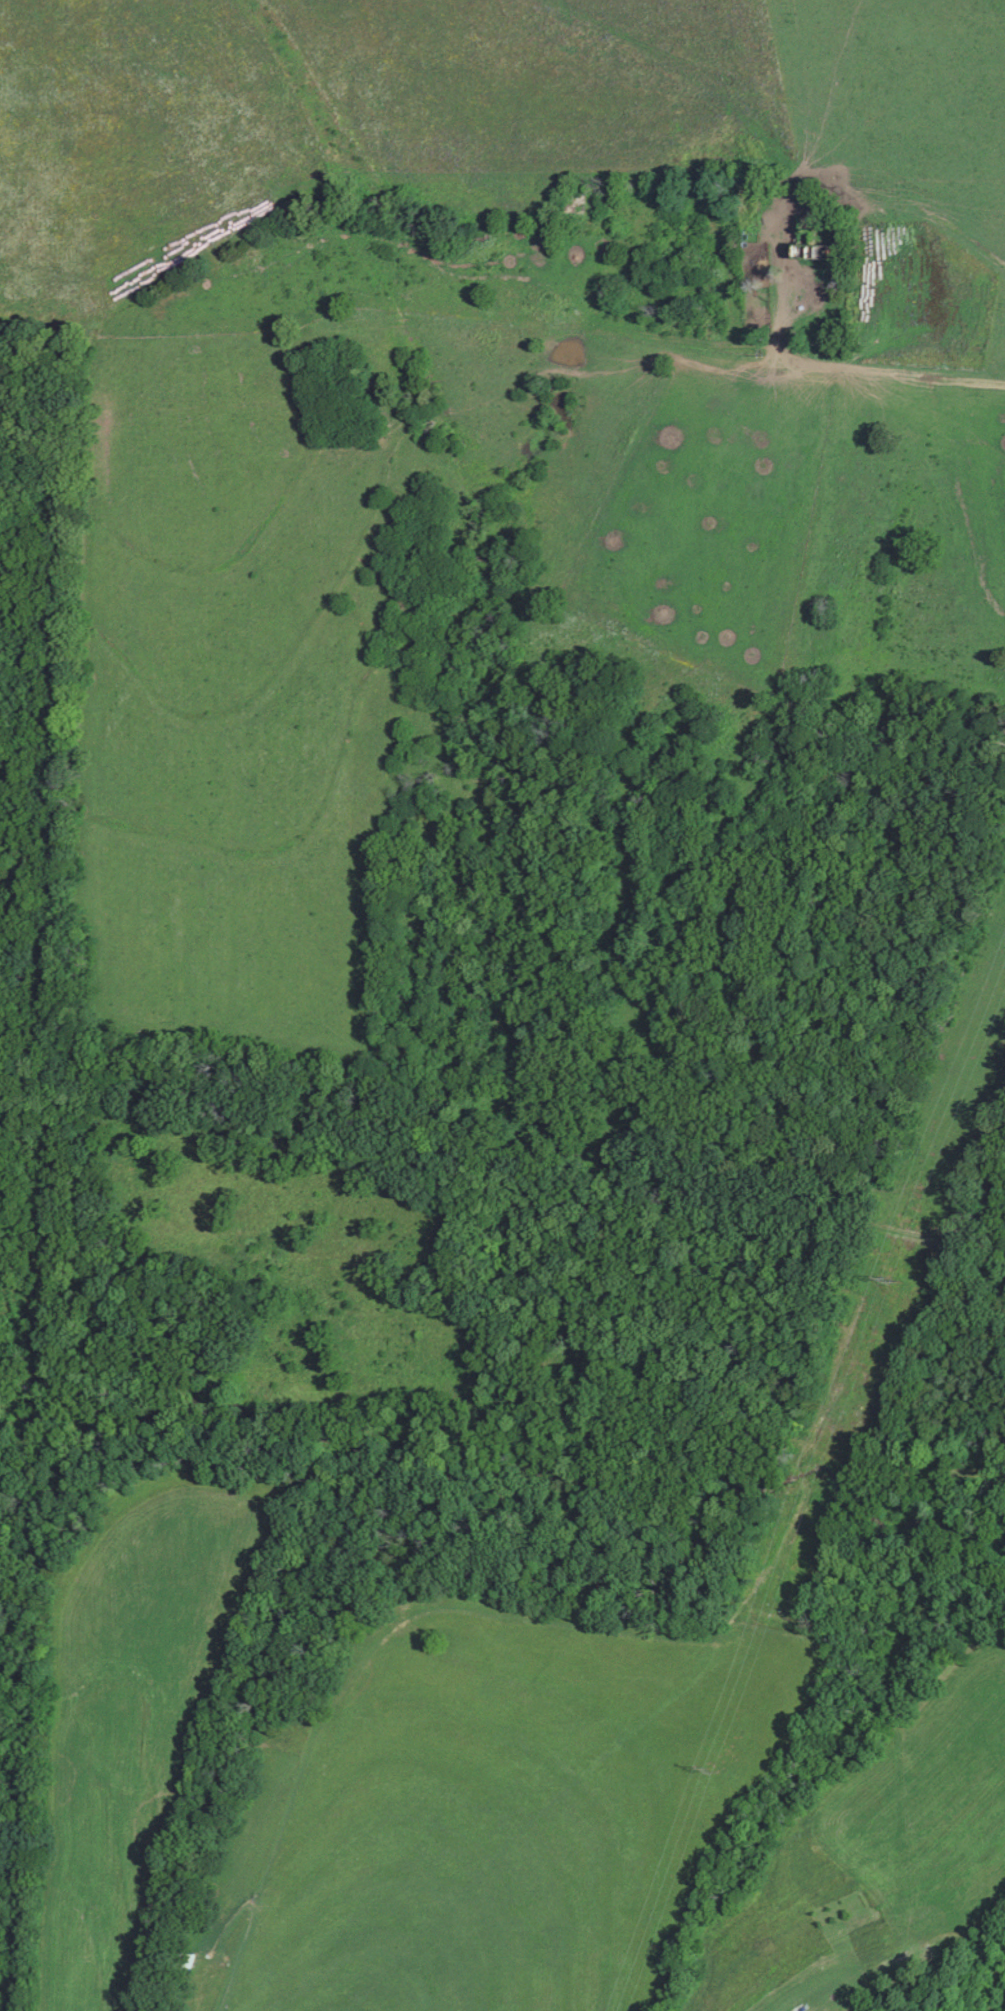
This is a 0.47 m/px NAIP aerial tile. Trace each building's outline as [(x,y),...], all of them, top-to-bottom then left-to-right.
[(830,245),(814,245),(813,229),(792,230),(793,260),(831,259),(830,245)]
